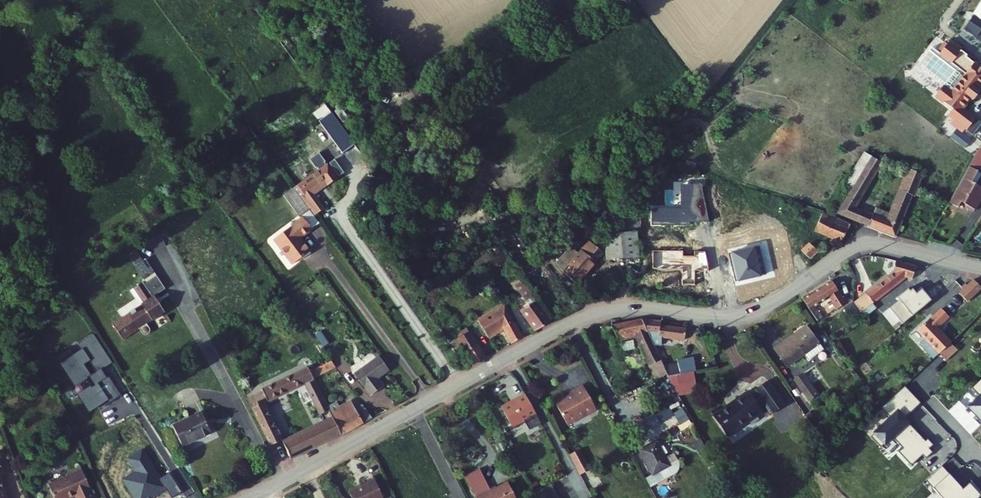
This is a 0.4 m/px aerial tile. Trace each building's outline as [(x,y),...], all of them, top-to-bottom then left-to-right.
[(973,16),(964,29),(977,38),(980,33),(980,5),(973,16)] [(980,137),(980,118),(972,111),(979,101),(980,103),(980,64),(976,59),(977,58),(959,44),(957,47),(954,45),(949,52),(951,54),(950,57),(971,73),(957,91),(953,89),(945,99),(963,112),(959,117),(963,121),(962,122),(980,137)] [(942,50),(927,68),(953,89),(957,91),(971,73),(950,57),(942,50)] [(332,105),(321,113),(351,154),(362,146),(332,105)] [(253,107),(244,114),(251,123),(260,117),(253,107)] [(241,136),(249,131),(241,118),(233,123),(241,136)] [(853,187),(835,213),(858,222),(866,211),(856,206),(883,162),(872,156),(865,151),(845,184),(853,187)] [(973,155),(969,164),(950,201),(949,204),(958,208),(961,203),(967,206),(966,208),(974,212),(980,198),(980,188),(971,183),(977,172),(980,173),(980,171),(980,159),(973,155)] [(329,158),(295,183),(310,203),(316,211),(326,203),(317,191),(313,186),(326,176),(329,180),(339,173),(336,169),(340,166),(334,158),(331,160),(329,158)] [(873,213),(868,226),(896,237),(913,193),(916,194),(923,175),(909,167),(889,211),(877,207),(873,213)] [(326,176),(313,186),(317,191),(330,182),(329,180),(326,176)] [(310,203),(295,183),(285,190),(300,210),(310,203)] [(628,208),(628,233),(637,233),(636,208),(628,208)] [(866,211),(858,222),(868,226),(873,213),(866,211)] [(304,212),(274,232),(292,259),(309,247),(300,233),(313,224),(304,212)] [(825,216),(817,232),(830,236),(829,239),(835,242),(843,238),(849,223),(833,216),(832,219),(825,216)] [(604,233),(604,249),(604,259),(637,259),(637,233),(628,233),(622,233),(604,233)] [(584,251),(580,248),(566,264),(579,276),(604,249),(595,240),(584,251)] [(573,241),(559,255),(566,264),(580,248),(573,241)] [(811,243),(802,251),(809,259),(818,251),(811,243)] [(473,259),(481,269),(493,260),(485,250),(473,259)] [(916,266),(897,260),(894,272),(907,277),(912,279),(916,266)] [(903,280),(907,277),(894,272),(854,301),(862,313),(903,280)] [(142,302),(111,322),(122,339),(138,329),(142,337),(145,338),(148,338),(150,336),(152,336),(152,333),(152,331),(148,324),(153,321),(154,322),(166,315),(155,298),(167,291),(158,277),(145,285),(143,283),(133,289),(142,302)] [(518,285),(528,298),(537,292),(526,279),(518,285)] [(980,290),(972,280),(957,293),(967,304),(980,290)] [(832,281),(802,301),(819,323),(825,319),(816,307),(831,297),(840,310),(848,304),(832,281)] [(912,315),(923,307),(908,288),(897,297),(899,300),(890,307),(904,323),(912,315)] [(537,292),(528,298),(532,305),(524,310),(537,329),(555,319),(537,292)] [(971,316),(977,323),(980,319),(980,307),(971,316)] [(508,332),(513,342),(525,335),(511,311),(485,326),(493,340),(508,332)] [(937,311),(917,329),(918,330),(927,321),(929,323),(937,316),(944,325),(937,331),(949,343),(951,341),(944,333),(948,328),(942,321),(943,320),(944,318),(944,316),(943,314),(943,313),(942,312),(941,311),(939,311),(938,311),(937,311)] [(927,321),(918,330),(938,354),(949,343),(937,331),(944,325),(937,316),(929,323),(927,321)] [(649,319),(618,321),(623,332),(623,344),(649,343),(657,364),(667,360),(655,333),(649,319)] [(667,321),(649,319),(655,333),(666,334),(666,336),(692,340),(694,327),(667,324),(667,321)] [(807,324),(776,347),(789,365),(821,343),(807,324)] [(470,329),(459,335),(474,363),(486,356),(470,329)] [(323,330),(317,334),(325,347),(333,341),(330,337),(329,339),(323,330)] [(61,362),(69,374),(76,385),(87,378),(92,385),(79,394),(90,412),(108,400),(110,402),(121,395),(108,375),(106,376),(102,369),(113,362),(94,334),(79,344),(82,349),(73,354),(71,350),(58,358),(61,362)] [(383,356),(358,374),(373,396),(386,387),(380,380),(393,370),(383,356)] [(332,359),(311,369),(315,378),(338,367),(332,359)] [(705,359),(668,363),(673,374),(695,371),(707,369),(705,359)] [(668,363),(667,360),(657,364),(663,378),(673,374),(668,363)] [(309,365),(262,387),(268,399),(305,382),(320,410),(329,406),(315,378),(311,369),(309,365)] [(695,371),(673,374),(679,388),(696,385),(695,371)] [(792,380),(805,403),(816,397),(804,374),(792,380)] [(569,392),(560,397),(572,419),(601,405),(589,381),(576,387),(577,390),(571,393),(569,392)] [(724,413),(716,418),(729,439),(751,425),(749,422),(764,413),(769,410),(774,419),(788,410),(773,386),(759,394),(761,397),(755,401),(751,396),(734,406),(736,409),(726,416),(724,413)] [(248,394),(254,406),(264,401),(268,399),(262,387),(248,394)] [(538,424),(521,394),(513,399),(514,401),(498,410),(508,427),(520,420),(526,431),(538,424)] [(331,411),(333,414),(341,430),(374,412),(363,398),(356,402),(352,395),(345,398),(350,408),(341,412),(338,407),(331,411)] [(254,406),(251,407),(272,441),(282,436),(264,401),(254,406)] [(320,410),(315,413),(319,421),(333,414),(331,411),(329,406),(320,410)] [(734,406),(724,413),(726,416),(736,409),(734,406)] [(722,410),(714,415),(716,418),(724,413),(722,410)] [(202,412),(173,426),(181,445),(211,432),(202,412)] [(764,413),(749,422),(751,425),(766,416),(764,413)] [(319,421),(293,435),(301,450),(341,430),(333,414),(319,421)] [(293,435),(284,439),(291,455),(301,450),(293,435)] [(662,440),(645,448),(657,472),(674,464),(662,440)] [(587,442),(575,449),(586,468),(598,462),(587,442)] [(2,476),(7,474),(2,456),(0,457),(0,497),(8,497),(2,476)] [(82,463),(67,470),(68,472),(50,481),(58,497),(72,497),(71,495),(77,492),(80,497),(91,497),(97,495),(82,463)] [(480,470),(466,477),(476,497),(477,497),(491,491),(480,470)] [(554,485),(547,472),(533,480),(540,493),(554,485)] [(367,481),(368,484),(350,493),(353,497),(384,497),(374,477),(367,481)] [(508,482),(491,491),(477,497),(516,497),(508,482)] [(554,485),(540,493),(543,497),(562,497),(554,485)]
